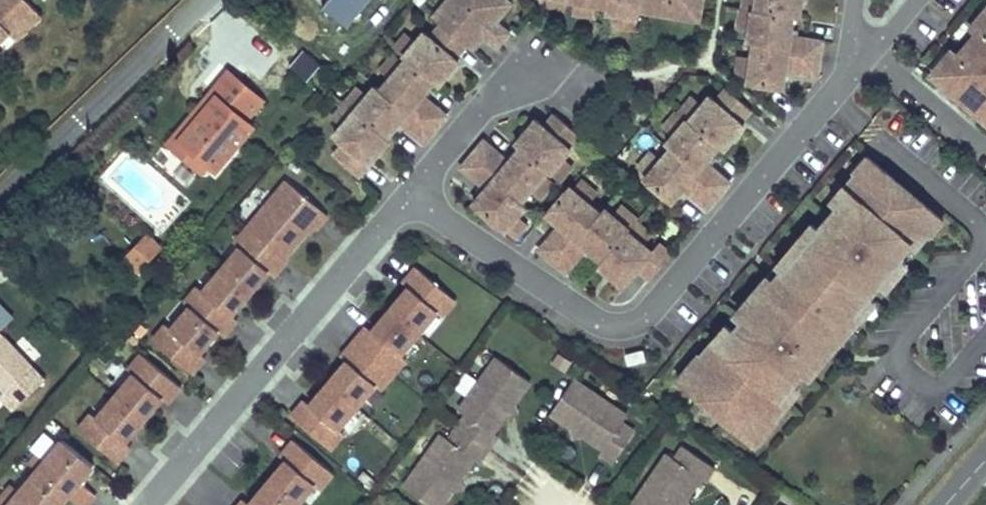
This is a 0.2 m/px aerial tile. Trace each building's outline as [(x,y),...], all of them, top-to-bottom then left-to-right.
[(2,36),(11,43),(35,22),(17,2),(19,0),(0,0),(0,38),(2,36)] [(321,8),(346,28),(369,0),(328,0),(321,8)] [(499,14),(501,16),(511,4),(506,0),(448,0),(433,18),(441,24),(465,45),(469,48),(481,33),(497,47),(509,33),(493,20),(499,14)] [(567,0),(547,0),(546,7),(566,10),(567,0)] [(641,0),(608,0),(607,6),(606,12),(618,14),(638,17),(639,11),(641,0)] [(702,0),(641,0),(639,11),(672,16),(673,8),(700,12),(702,0)] [(743,8),(753,10),(755,10),(757,0),(744,0),(743,8)] [(802,0),(757,0),(755,10),(794,16),(800,16),(802,0)] [(594,17),(596,4),(576,1),(574,14),(594,17)] [(699,20),(700,12),(673,8),(672,16),(699,20)] [(750,31),(753,10),(743,8),(740,8),(737,29),(750,31)] [(790,38),(792,29),(794,16),(755,10),(753,10),(750,31),(748,42),(754,43),(789,48),(788,53),(820,58),(823,41),(798,38),(798,39),(790,38)] [(971,28),(979,35),(960,57),(955,53),(934,78),(985,122),(985,10),(971,28)] [(636,29),(638,17),(618,14),(616,26),(636,29)] [(455,57),(465,45),(441,24),(431,36),(425,31),(415,42),(403,57),(406,59),(433,81),(437,85),(458,60),(455,57)] [(798,38),(799,30),(792,29),(790,38),(798,39),(798,38)] [(403,57),(415,42),(406,34),(394,48),(403,57)] [(818,75),(820,58),(788,53),(789,48),(754,43),(752,58),(749,79),(748,83),(783,88),(786,70),(818,75)] [(307,82),(321,65),(304,50),(290,67),(307,82)] [(390,78),(403,62),(394,54),(380,70),(390,78)] [(749,79),(752,58),(740,56),(737,77),(749,79)] [(421,95),(433,81),(406,59),(403,62),(390,78),(380,89),(407,112),(411,108),(435,129),(446,116),(421,95)] [(216,171),(254,127),(246,121),(263,100),(228,72),(211,93),(216,97),(179,140),(211,167),(216,171)] [(435,129),(411,108),(407,112),(380,89),(376,85),(355,110),(387,137),(394,127),(401,120),(406,125),(405,126),(424,142),(435,129)] [(740,122),(751,110),(726,88),(716,101),(710,96),(702,106),(689,121),(719,146),(723,150),(744,125),(740,122)] [(211,167),(179,140),(216,97),(211,93),(209,91),(164,144),(203,176),(211,167)] [(689,121),(702,106),(693,98),(680,113),(687,119),(689,121)] [(342,126),(355,110),(345,102),(332,118),(342,126)] [(358,176),(389,139),(387,137),(355,110),(342,126),(334,135),(344,143),(333,156),(358,176)] [(673,136),(687,119),(680,113),(678,111),(664,128),(673,136)] [(569,148),(579,135),(569,127),(554,115),(544,127),(536,120),(515,145),(520,149),(547,171),(549,173),(563,158),(570,149),(569,148)] [(710,156),(719,146),(689,121),(687,119),(673,136),(666,144),(671,148),(697,171),(694,175),(719,196),(730,182),(711,166),(710,168),(704,163),(710,156)] [(400,132),(405,126),(406,125),(401,120),(394,127),(400,132)] [(544,175),(547,171),(520,149),(509,162),(484,141),(472,154),(497,175),(494,179),(521,202),(531,190),(544,175)] [(719,196),(694,175),(697,171),(671,148),(661,160),(648,176),(645,179),(672,202),(683,188),(708,209),(719,196)] [(648,176),(661,160),(651,152),(638,168),(648,176)] [(497,175),(472,154),(462,168),(481,184),(482,182),(487,187),(482,194),(473,205),(505,231),(517,216),(526,206),(521,202),(494,179),(497,175)] [(711,166),(716,161),(710,156),(704,163),(710,168),(711,166)] [(841,339),(859,317),(861,315),(856,311),(868,296),(879,283),(899,257),(902,254),(902,253),(909,244),(922,229),(930,235),(943,220),(868,157),(855,172),(863,179),(838,208),(820,229),(797,256),(795,255),(791,261),(784,269),(773,283),(775,285),(769,291),(757,305),(751,300),(750,302),(737,317),(742,321),(734,332),(700,372),(691,364),(677,380),(755,446),(775,422),(774,421),(766,414),(793,382),(802,371),(807,375),(820,360),(820,359),(815,354),(827,341),(833,333),(841,339)] [(559,181),(572,166),(563,158),(549,173),(559,181)] [(838,208),(863,179),(855,172),(831,201),(838,208)] [(540,198),(553,183),(544,175),(531,190),(540,198)] [(315,229),(326,214),(286,180),(245,228),(282,258),(305,231),(310,225),(315,229)] [(595,193),(580,180),(573,190),(588,203),(595,193)] [(482,194),(487,187),(482,182),(481,184),(476,189),(482,194)] [(577,239),(599,213),(588,203),(573,190),(569,187),(567,188),(547,213),(560,225),(539,250),(552,261),(573,236),(577,239)] [(636,221),(638,219),(622,206),(614,217),(629,229),(636,221)] [(602,261),(627,231),(629,229),(614,217),(604,208),(599,213),(577,239),(573,236),(552,261),(565,272),(582,253),(580,251),(585,246),(592,252),(602,261)] [(514,239),(527,224),(517,216),(505,231),(514,239)] [(643,244),(651,235),(636,221),(629,229),(627,231),(643,244)] [(797,256),(820,229),(812,223),(784,256),(791,261),(795,255),(797,256)] [(272,276),(284,261),(285,260),(282,258),(245,228),(233,243),(239,247),(220,269),(248,293),(254,286),(267,271),(272,276)] [(917,251),(930,235),(922,229),(909,244),(917,251)] [(651,279),(672,255),(658,243),(652,251),(643,244),(627,231),(602,261),(599,265),(624,286),(639,268),(651,279)] [(137,271),(160,247),(148,236),(127,258),(132,262),(130,264),(137,271)] [(587,258),(592,252),(585,246),(580,251),(582,253),(587,258)] [(887,290),(908,265),(899,257),(879,283),(887,290)] [(773,283),(784,269),(777,264),(773,269),(766,277),(773,283)] [(441,316),(454,300),(415,267),(401,282),(407,288),(394,302),(389,309),(417,333),(435,311),(441,316)] [(230,315),(243,299),(248,293),(220,269),(202,291),(197,286),(183,303),(189,307),(217,331),(222,335),(236,319),(230,315)] [(757,305),(769,291),(761,283),(747,300),(750,302),(751,300),(757,305)] [(862,319),(876,302),(868,296),(856,311),(861,315),(859,317),(862,319)] [(12,320),(0,307),(0,331),(12,320)] [(211,338),(217,331),(189,307),(170,329),(165,324),(152,340),(191,373),(204,357),(199,353),(211,338)] [(399,355),(417,333),(389,309),(383,316),(370,331),(365,327),(353,341),(392,374),(404,359),(399,355)] [(700,372),(734,332),(726,325),(691,364),(700,372)] [(4,394),(1,398),(13,410),(44,381),(0,335),(0,390),(4,394)] [(379,390),(392,374),(353,341),(339,357),(345,362),(333,376),(327,383),(356,406),(373,385),(379,390)] [(822,362),(834,348),(827,341),(815,354),(820,359),(820,360),(822,362)] [(643,348),(625,352),(628,364),(646,360),(643,348)] [(180,387),(140,354),(127,370),(132,374),(114,397),(142,420),(148,413),(161,398),(166,403),(180,387)] [(515,403),(530,382),(496,358),(459,410),(467,415),(458,428),(489,450),(498,436),(493,433),(508,413),(506,404),(515,403)] [(622,423),(627,415),(574,380),(551,414),(572,429),(581,427),(583,436),(603,449),(600,454),(613,463),(634,431),(622,423)] [(774,421),(801,389),(793,382),(766,414),(774,421)] [(337,429),(356,406),(327,383),(321,390),(308,405),(302,401),(289,417),(329,450),(342,433),(337,429)] [(142,420),(114,397),(95,418),(90,414),(76,430),(116,463),(129,447),(124,442),(137,427),(142,420)] [(516,412),(515,403),(506,404),(508,413),(516,412)] [(583,436),(581,427),(572,429),(574,437),(583,436)] [(452,481),(460,479),(475,459),(479,463),(489,450),(458,428),(449,440),(441,434),(404,486),(430,504),(442,504),(453,489),(452,481)] [(61,440),(43,462),(35,456),(28,465),(36,471),(37,470),(67,496),(78,504),(86,504),(94,495),(79,482),(84,475),(92,466),(61,440)] [(332,473),(293,440),(279,456),(285,460),(273,475),(267,482),(293,504),(296,504),(313,484),(319,489),(332,473)] [(679,500),(687,498),(701,478),(706,481),(715,468),(683,447),(675,459),(667,454),(632,504),(680,504),(679,500)] [(4,494),(17,504),(60,504),(67,496),(37,470),(36,471),(19,492),(11,485),(4,494)] [(462,488),(460,479),(452,481),(453,489),(462,488)] [(267,482),(261,489),(248,504),(242,500),(238,504),(293,504),(267,482)] [(4,494),(0,499),(0,504),(17,504),(4,494)]
